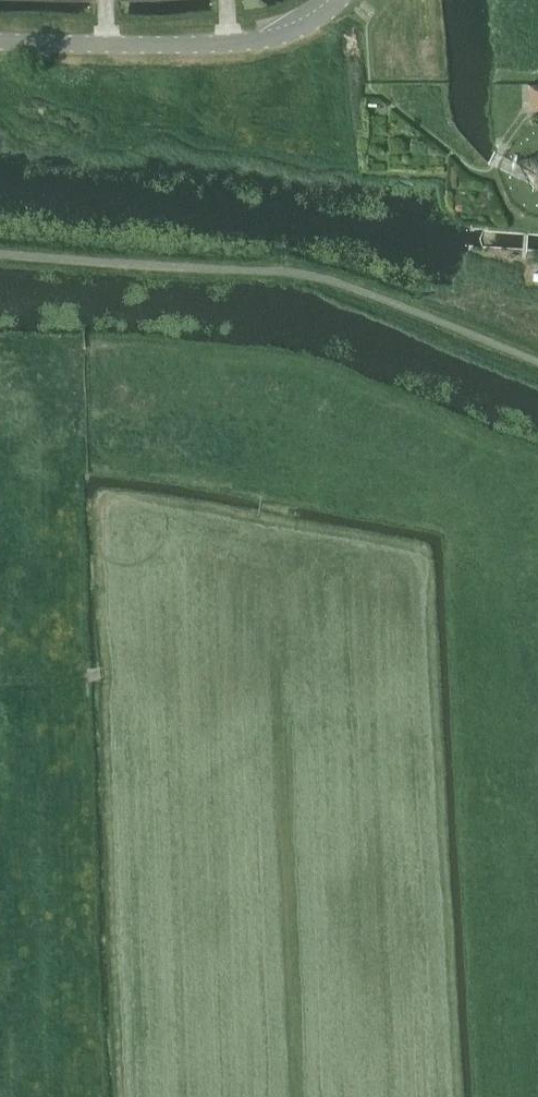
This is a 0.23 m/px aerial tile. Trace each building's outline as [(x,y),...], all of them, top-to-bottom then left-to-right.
[(528,109),(537,109),(537,84),(528,84),(528,109)] [(535,191),(537,191),(537,154),(532,157),(527,173),(535,191)]
